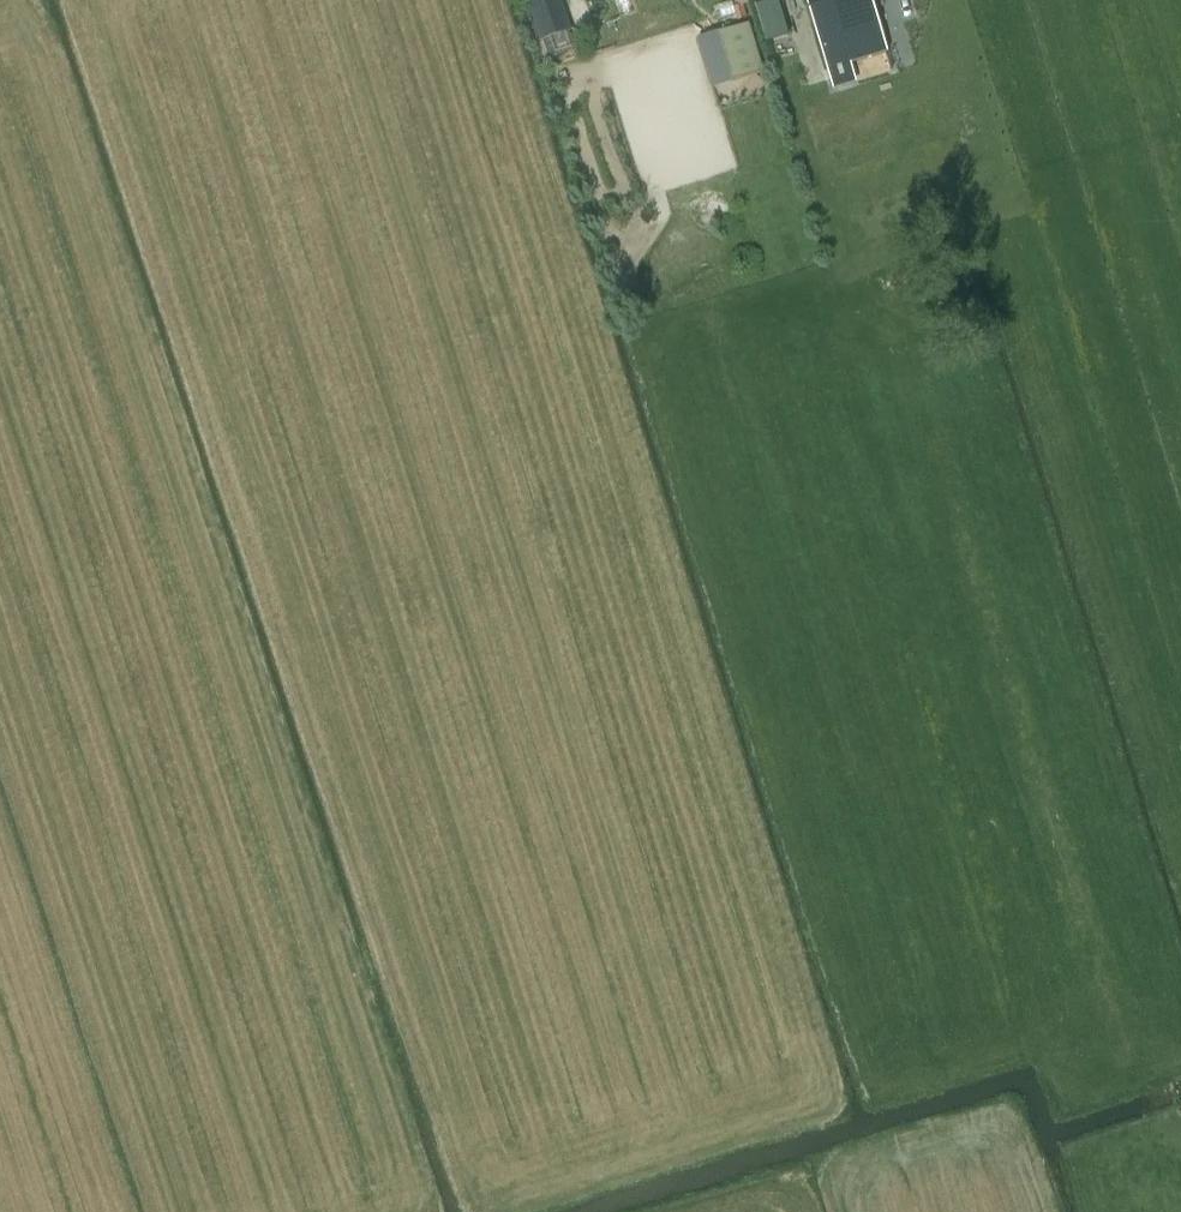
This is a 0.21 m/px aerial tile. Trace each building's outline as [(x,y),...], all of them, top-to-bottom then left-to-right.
[(567,35),(572,34),(560,0),(526,0),(531,15),(541,44),(567,35)] [(751,5),(762,41),(787,33),(777,0),(767,0),(751,5)] [(829,72),(886,53),(869,0),(806,0),(829,72)] [(745,3),(735,6),(739,20),(749,17),(745,3)] [(733,83),(764,73),(748,24),(718,34),(733,83)]
